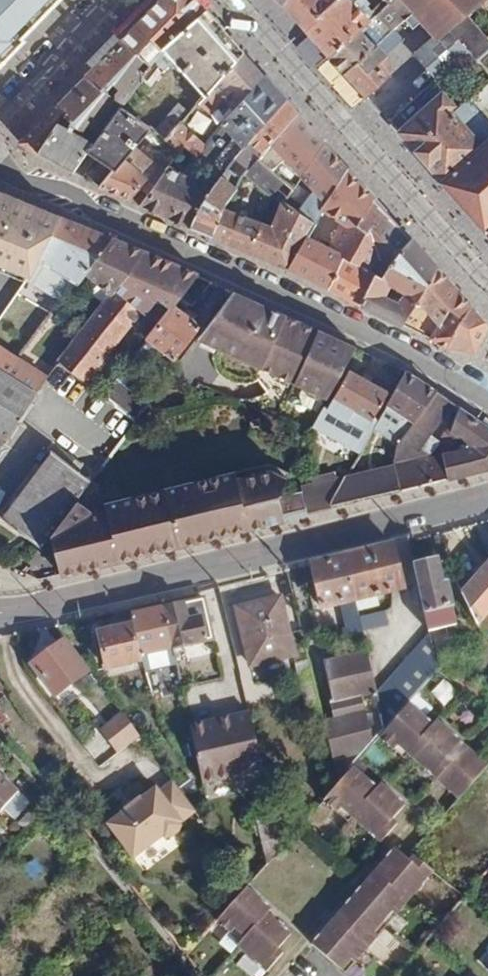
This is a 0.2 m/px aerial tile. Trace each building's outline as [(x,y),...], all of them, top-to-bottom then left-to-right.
[(19,43),(14,38),(53,0),(0,0),(0,62),(19,43)] [(210,0),(156,0),(141,16),(131,25),(119,38),(113,33),(86,61),(92,67),(87,72),(84,74),(120,106),(122,103),(147,66),(135,51),(147,37),(157,49),(166,41),(210,0)] [(141,16),(156,0),(146,0),(136,10),(141,16)] [(209,89),(254,48),(212,0),(210,0),(166,41),(209,89)] [(304,29),(335,0),(282,0),(280,2),(304,29)] [(329,57),(367,21),(348,0),(335,0),(304,29),(329,57)] [(371,10),(374,14),(382,6),(389,0),(381,0),(371,10)] [(382,6),(398,24),(410,14),(398,0),(389,0),(382,6)] [(410,14),(417,17),(446,29),(462,16),(482,0),(398,0),(410,14)] [(417,17),(410,14),(398,24),(383,38),(343,73),(365,98),(390,78),(379,63),(388,55),(386,52),(397,43),(394,39),(403,32),(401,29),(417,17)] [(465,52),(475,62),(487,50),(487,46),(462,16),(446,29),(465,52)] [(329,57),(343,73),(383,38),(367,21),(329,57)] [(465,52),(446,29),(415,53),(436,79),(444,71),(465,52)] [(221,99),(233,109),(272,70),(254,48),(209,89),(197,102),(208,112),(221,99)] [(468,99),(487,82),(487,75),(475,62),(465,52),(444,71),(468,99)] [(203,146),(197,153),(207,161),(224,171),(226,168),(295,95),(272,70),(233,109),(203,146)] [(120,106),(84,74),(55,104),(61,111),(35,151),(71,171),(85,152),(91,142),(93,143),(120,106)] [(244,172),(256,157),(306,108),(295,95),(226,168),(240,178),(244,172)] [(468,101),(451,115),(447,110),(449,108),(451,102),(445,96),(440,95),(398,133),(447,186),(486,229),(487,227),(487,124),(468,101)] [(85,152),(112,168),(132,144),(139,135),(147,126),(122,103),(120,106),(93,143),(91,142),(85,152)] [(61,111),(55,104),(19,142),(35,151),(61,111)] [(290,187),(298,176),(332,134),(306,108),(256,157),(280,178),(290,187)] [(181,145),(192,151),(197,153),(203,146),(178,124),(171,132),(183,143),(181,145)] [(147,126),(139,135),(158,147),(166,137),(147,126)] [(179,148),(181,145),(183,143),(171,132),(166,137),(179,148)] [(314,190),(297,212),(313,223),(322,208),(354,164),(332,134),(298,176),(314,190)] [(97,186),(138,205),(161,173),(132,144),(112,168),(97,186)] [(138,205),(164,217),(189,178),(195,181),(202,169),(197,166),(200,162),(204,165),(207,161),(197,153),(192,151),(178,172),(166,165),(161,173),(138,205)] [(270,196),(280,178),(256,157),(244,172),(270,196)] [(287,268),(326,286),(344,252),(352,261),(367,229),(359,225),(381,194),(354,164),(322,208),(344,220),(328,247),(306,236),(287,268)] [(187,228),(210,237),(220,213),(240,178),(226,168),(224,171),(211,190),(187,228)] [(164,217),(187,228),(211,190),(195,181),(189,178),(164,217)] [(0,192),(0,260),(29,271),(36,261),(56,224),(31,212),(34,205),(0,192)] [(367,229),(352,261),(379,276),(421,233),(381,194),(359,225),(367,229)] [(247,252),(287,268),(306,236),(313,223),(297,212),(281,201),(267,221),(256,219),(247,252)] [(210,237),(247,252),(256,219),(220,213),(210,237)] [(60,217),(56,224),(36,261),(72,284),(81,273),(110,237),(60,217)] [(359,303),(400,324),(451,265),(421,233),(379,276),(359,303)] [(141,251),(110,237),(81,273),(109,291),(141,251)] [(195,274),(141,251),(109,291),(57,358),(84,380),(140,309),(144,312),(156,298),(170,307),(177,298),(193,277),(195,274)] [(326,286),(359,303),(379,276),(352,261),(344,252),(326,286)] [(400,324),(409,328),(424,306),(440,320),(428,338),(447,347),(473,351),(487,333),(487,313),(451,265),(400,324)] [(206,283),(193,277),(177,298),(188,307),(206,283)] [(243,300),(229,294),(194,340),(209,347),(326,401),(352,349),(243,300)] [(198,326),(170,307),(102,394),(133,420),(139,411),(145,403),(123,385),(154,348),(173,362),(198,326)] [(11,358),(0,351),(0,371),(11,358)] [(11,358),(0,371),(0,372),(31,392),(42,377),(11,358)] [(31,392),(0,372),(0,440),(31,392)] [(385,392),(348,372),(328,409),(348,420),(355,407),(371,416),(385,392)] [(433,392),(402,372),(387,402),(402,411),(387,435),(398,442),(433,392)] [(444,399),(433,392),(398,442),(410,448),(444,399)] [(457,408),(444,425),(442,424),(425,447),(457,450),(429,456),(427,454),(393,460),(392,465),(398,491),(487,469),(487,427),(457,408)] [(0,519),(0,520),(39,548),(48,536),(64,514),(88,481),(48,452),(0,519)] [(331,507),(398,491),(392,465),(345,475),(343,479),(328,504),(331,507)] [(56,573),(138,554),(164,512),(217,498),(287,478),(260,466),(64,514),(48,536),(56,573)] [(226,533),(307,513),(303,488),(279,494),(287,478),(217,498),(226,533)] [(307,513),(331,507),(328,504),(343,479),(303,488),(307,513)] [(138,554),(226,533),(217,498),(164,512),(138,554)] [(392,543),(311,563),(322,607),(403,586),(392,543)] [(469,566),(470,574),(455,582),(477,623),(487,609),(487,547),(469,566)] [(434,560),(412,566),(429,632),(455,625),(445,585),(441,586),(434,560)] [(247,665),(293,655),(301,685),(313,682),(300,630),(288,633),(278,598),(234,610),(247,665)] [(194,603),(153,613),(163,653),(204,643),(194,603)] [(384,611),(359,617),(363,633),(388,626),(384,611)] [(163,653),(153,613),(121,621),(123,631),(131,661),(163,653)] [(131,661),(123,631),(89,639),(98,674),(132,666),(131,661)] [(429,633),(377,690),(386,725),(404,705),(438,667),(429,633)] [(59,639),(27,662),(52,695),(83,671),(59,639)] [(386,725),(377,690),(368,654),(331,663),(338,692),(341,691),(347,712),(322,719),(330,752),(358,747),(359,753),(372,738),(386,725)] [(443,678),(432,693),(447,704),(458,689),(443,678)] [(386,725),(372,738),(387,753),(392,748),(401,755),(428,724),(411,711),(407,716),(404,705),(386,725)] [(245,706),(186,721),(199,776),(259,762),(245,706)] [(120,710),(96,728),(114,751),(137,733),(120,710)] [(436,732),(428,724),(401,755),(432,781),(462,747),(440,728),(436,732)] [(471,755),(442,789),(454,799),(483,765),(471,755)] [(339,811),(343,806),(350,813),(371,790),(354,775),(349,781),(347,770),(337,781),(322,797),(339,811)] [(371,790),(350,813),(377,844),(394,824),(390,820),(400,806),(383,792),(379,797),(371,790)] [(130,801),(111,818),(115,822),(102,833),(129,866),(176,827),(149,794),(135,806),(130,801)] [(271,813),(255,818),(265,861),(280,845),(271,813)] [(376,880),(403,904),(429,874),(410,857),(405,862),(391,851),(377,868),(383,873),(376,880)] [(365,882),(350,899),(376,923),(385,913),(391,918),(403,904),(376,880),(370,886),(365,882)] [(235,941),(252,922),(260,912),(246,898),(240,904),(233,897),(207,925),(220,938),(226,932),(235,941)] [(341,921),(335,928),(361,951),(374,937),(368,932),(376,923),(350,899),(336,915),(341,921)] [(259,929),(252,922),(235,941),(229,948),(257,974),(273,955),(269,950),(280,937),(264,923),(259,929)] [(361,951),(335,928),(328,934),(323,930),(308,946),(335,970),(345,960),(351,964),(361,951)]
